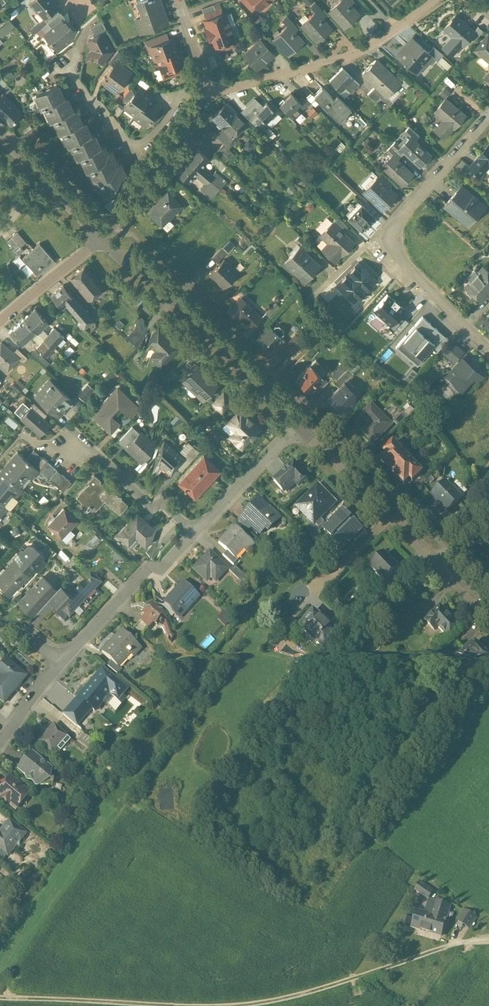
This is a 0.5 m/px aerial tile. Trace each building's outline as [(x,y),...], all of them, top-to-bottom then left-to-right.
[(43,10),(55,0),(35,0),(43,10)] [(55,0),(43,10),(47,14),(58,4),(55,0)] [(135,1),(144,24),(139,25),(142,32),(168,22),(160,0),(139,0),(137,1),(135,1)] [(252,11),(257,6),(260,10),(270,0),(242,0),(252,11)] [(345,0),(339,0),(330,9),(336,16),(339,14),(346,22),(357,12),(346,0),(345,0)] [(323,10),(314,1),(310,5),(315,11),(318,14),(323,10)] [(58,4),(47,14),(51,18),(62,9),(58,4)] [(213,4),(202,8),(204,14),(215,10),(213,4)] [(215,10),(204,14),(206,19),(223,13),(221,8),(215,10)] [(51,18),(42,26),(48,33),(49,34),(56,42),(76,26),(62,9),(51,18)] [(0,18),(0,26),(2,28),(14,17),(8,11),(0,18)] [(315,11),(302,23),(309,30),(311,28),(318,36),(329,26),(318,14),(315,11)] [(206,19),(204,20),(208,30),(206,31),(207,34),(229,26),(225,13),(223,13),(206,19)] [(294,23),(287,14),(282,19),(287,25),(290,28),(290,27),(294,23)] [(473,31),(455,15),(444,27),(453,35),(443,46),(451,53),(462,42),(463,44),(470,36),(474,32),(473,31)] [(102,21),(91,27),(96,36),(97,38),(103,35),(108,32),(102,21)] [(287,25),(274,36),(281,44),(283,42),(290,49),(301,40),(290,27),(290,28),(287,25)] [(229,26),(207,34),(208,38),(210,37),(214,47),(216,47),(232,41),(234,40),(229,26)] [(477,26),(473,31),(474,32),(470,36),(474,40),(483,30),(477,26)] [(269,40),(261,31),(256,35),(260,40),(260,39),(264,44),(269,40)] [(166,33),(153,37),(154,40),(155,44),(168,39),(166,33)] [(103,35),(97,38),(96,36),(88,40),(93,48),(92,50),(96,53),(94,55),(96,57),(101,61),(111,50),(103,35)] [(476,48),(482,54),(488,46),(488,36),(488,35),(476,48)] [(427,52),(411,37),(396,53),(417,73),(432,57),(427,52)] [(168,39),(155,44),(154,40),(146,43),(146,44),(148,50),(151,51),(153,51),(156,59),(159,58),(159,57),(176,51),(174,46),(175,46),(172,38),(168,39)] [(260,40),(245,53),(255,64),(261,59),(263,61),(273,53),(264,44),(260,39),(260,40)] [(232,41),(216,47),(218,52),(234,46),(232,41)] [(443,55),(433,46),(427,52),(432,57),(437,61),(443,55)] [(88,47),(83,54),(92,61),(96,57),(94,55),(96,53),(92,50),(88,47)] [(115,54),(109,62),(113,66),(117,62),(118,62),(123,55),(118,50),(115,54)] [(176,51),(159,57),(159,58),(163,67),(160,68),(164,78),(166,77),(170,76),(168,69),(181,64),(184,63),(182,55),(181,55),(179,50),(176,51)] [(400,81),(386,68),(385,68),(376,59),(363,72),(376,85),(387,95),(395,86),(400,82),(400,81)] [(118,62),(117,62),(113,66),(106,76),(105,76),(104,77),(105,78),(102,81),(115,91),(129,72),(118,62)] [(181,64),(168,69),(170,76),(183,71),(181,64)] [(353,77),(342,67),(329,79),(340,90),(345,86),(351,92),(359,84),(352,78),(353,77)] [(56,76),(35,85),(35,86),(37,85),(42,96),(39,97),(40,99),(41,99),(62,89),(56,76)] [(405,87),(400,82),(395,86),(401,92),(405,87)] [(387,95),(376,85),(372,89),(380,96),(389,105),(393,101),(387,95)] [(3,86),(0,90),(0,106),(9,114),(12,111),(13,112),(14,110),(19,104),(12,98),(13,96),(3,86)] [(336,94),(333,97),(322,86),(313,95),(338,120),(339,119),(337,118),(345,110),(347,112),(350,108),(336,94)] [(131,87),(123,98),(128,101),(136,91),(131,87)] [(128,101),(124,106),(135,115),(134,116),(149,97),(145,93),(139,87),(136,91),(128,101)] [(62,89),(41,99),(42,100),(43,99),(44,101),(47,99),(52,109),(50,110),(50,111),(71,101),(65,88),(62,89)] [(380,96),(372,89),(368,93),(376,101),(380,96)] [(291,93),(280,104),(289,113),(298,104),(303,109),(310,103),(302,95),(298,99),(291,93)] [(149,97),(134,116),(145,125),(149,120),(157,109),(160,106),(153,101),(152,101),(148,98),(149,97)] [(445,97),(434,110),(443,118),(434,128),(444,137),(452,128),(453,128),(465,115),(445,97)] [(254,99),(242,111),(255,124),(257,123),(256,122),(261,117),(256,112),(262,107),(254,99)] [(71,101),(50,111),(51,112),(52,111),(53,113),(56,111),(61,121),(59,122),(59,123),(80,113),(74,100),(71,101)] [(246,122),(226,102),(212,116),(224,129),(218,135),(229,146),(238,137),(235,133),(246,122)] [(262,107),(256,112),(261,117),(256,122),(257,123),(261,126),(265,122),(266,122),(276,111),(272,107),(271,105),(270,106),(266,102),(262,107)] [(157,109),(149,120),(155,124),(163,113),(157,109)] [(80,113),(59,123),(60,124),(61,123),(62,125),(65,123),(70,134),(68,135),(90,125),(83,112),(80,113)] [(35,117),(24,124),(29,130),(40,122),(35,117)] [(90,125),(68,135),(68,136),(70,135),(71,137),(74,135),(79,146),(77,147),(98,137),(92,124),(90,125)] [(418,133),(409,124),(404,130),(408,135),(409,134),(414,138),(418,133)] [(47,134),(40,127),(34,134),(41,141),(47,134)] [(276,135),(268,127),(265,131),(272,138),(276,135)] [(414,138),(409,134),(408,135),(400,143),(400,144),(404,148),(420,163),(430,153),(414,138)] [(98,137),(77,147),(77,148),(79,147),(80,149),(83,148),(88,158),(86,159),(86,160),(107,150),(101,136),(98,137)] [(400,143),(395,139),(391,144),(400,153),(404,148),(400,144),(400,143)] [(234,154),(224,144),(215,152),(225,162),(234,154)] [(400,153),(391,144),(386,149),(391,153),(396,157),(400,153)] [(481,154),(480,154),(480,155),(471,166),(475,170),(474,172),(475,173),(477,171),(480,174),(488,164),(488,145),(481,154)] [(197,147),(187,159),(199,169),(209,178),(213,174),(213,173),(203,165),(209,158),(197,147)] [(107,150),(86,160),(88,160),(89,161),(92,160),(97,170),(95,171),(95,172),(116,162),(110,148),(107,150)] [(396,157),(391,153),(382,162),(392,172),(402,182),(412,172),(396,157)] [(199,169),(187,159),(177,170),(189,181),(195,174),(195,173),(199,169)] [(116,162),(95,172),(97,172),(98,173),(101,172),(106,182),(104,183),(104,184),(125,174),(119,160),(116,162)] [(229,178),(218,168),(213,173),(213,174),(209,178),(220,188),(229,178)] [(209,178),(199,169),(195,173),(195,174),(206,182),(209,178)] [(390,179),(382,171),(378,175),(386,183),(390,179)] [(377,174),(363,188),(381,206),(395,192),(386,183),(378,175),(377,174)] [(249,191),(239,180),(233,187),(243,197),(249,191)] [(483,203),(462,184),(445,203),(464,220),(470,212),(472,214),(477,209),(483,203)] [(168,191),(148,211),(162,225),(162,224),(168,218),(182,205),(168,191)] [(275,196),(267,203),(271,207),(278,200),(275,196)] [(374,215),(361,203),(348,216),(361,229),(374,215)] [(347,224),(338,215),(332,220),(342,229),(347,224)] [(168,218),(162,224),(167,230),(173,223),(168,218)] [(332,220),(320,233),(332,244),(326,250),(335,258),(353,239),(342,229),(332,220)] [(25,231),(16,221),(10,225),(11,226),(19,236),(25,231)] [(19,236),(11,226),(6,230),(15,240),(19,236)] [(38,232),(21,247),(36,264),(53,249),(38,232)] [(309,244),(300,235),(295,240),(304,249),(309,244)] [(221,246),(212,255),(218,261),(227,252),(221,246)] [(318,265),(299,247),(286,261),(286,262),(288,259),(295,266),(293,268),(305,279),(318,265)] [(101,274),(84,253),(70,265),(87,286),(101,274)] [(361,258),(332,289),(350,306),(380,276),(361,258)] [(224,259),(209,274),(224,288),(238,273),(224,259)] [(479,271),(475,268),(468,275),(472,279),(467,285),(469,286),(468,287),(467,290),(471,293),(474,292),(475,292),(482,299),(488,291),(488,270),(484,266),(479,271)] [(62,272),(49,283),(60,295),(65,291),(72,285),(62,272)] [(87,301),(72,285),(65,291),(79,308),(87,301)] [(391,288),(374,306),(391,321),(387,325),(396,333),(411,318),(398,306),(404,300),(391,288)] [(34,296),(22,307),(34,319),(35,320),(37,323),(39,320),(37,318),(46,310),(34,296)] [(262,317),(242,298),(238,302),(240,303),(237,306),(234,303),(227,310),(236,319),(239,316),(251,328),(262,317)] [(79,308),(76,310),(82,315),(91,307),(87,301),(79,308)] [(276,302),(265,312),(270,317),(281,307),(276,302)] [(22,307),(8,319),(13,324),(20,332),(34,319),(22,307)] [(136,312),(125,324),(135,333),(146,322),(136,312)] [(422,314),(395,344),(417,363),(443,333),(422,314)] [(62,324),(52,315),(42,327),(52,336),(62,324)] [(270,325),(257,339),(262,344),(261,346),(266,350),(267,349),(268,350),(273,345),(274,346),(280,340),(278,339),(281,336),(280,336),(283,333),(283,328),(279,324),(275,324),(272,327),(270,325)] [(52,336),(42,327),(40,329),(35,334),(45,343),(52,336)] [(179,348),(158,327),(146,340),(156,350),(150,356),(161,367),(179,348)] [(0,330),(0,331),(0,353),(6,358),(17,346),(12,341),(0,330)] [(302,341),(294,334),(286,343),(293,350),(302,341)] [(26,345),(16,336),(12,341),(17,346),(21,350),(26,345)] [(462,349),(452,341),(444,350),(453,358),(462,349)] [(293,350),(286,343),(278,352),(285,359),(293,350)] [(480,375),(461,358),(443,379),(462,396),(480,375)] [(312,362),(294,380),(305,391),(308,389),(308,390),(310,388),(322,376),(315,369),(316,367),(312,362)] [(340,365),(330,375),(335,379),(345,369),(340,365)] [(335,379),(333,381),(338,386),(344,380),(345,381),(354,372),(348,366),(345,369),(335,379)] [(198,367),(185,380),(202,397),(215,384),(198,367)] [(70,386),(49,368),(36,383),(56,401),(70,386)] [(116,374),(91,401),(109,417),(117,408),(108,400),(116,391),(125,400),(133,391),(116,374)] [(322,376),(310,388),(316,393),(328,382),(322,376)] [(338,386),(334,390),(336,393),(329,400),(343,413),(360,396),(345,381),(344,380),(338,386)] [(45,401),(33,390),(29,394),(41,406),(45,401)] [(133,391),(125,400),(129,404),(137,395),(133,391)] [(224,392),(214,402),(222,410),(232,400),(224,392)] [(41,406),(29,394),(20,404),(39,421),(47,411),(41,406)] [(391,426),(372,407),(361,417),(371,426),(363,434),(374,444),(391,426)] [(260,428),(241,409),(229,421),(239,431),(236,434),(238,436),(235,439),(233,437),(232,438),(242,447),(260,428)] [(416,412),(407,421),(412,426),(420,417),(416,412)] [(402,414),(393,423),(398,429),(407,420),(402,414)] [(153,431),(139,417),(125,432),(139,446),(141,444),(149,435),(153,431)] [(149,435),(141,444),(146,448),(154,439),(149,435)] [(32,436),(25,446),(29,450),(37,440),(32,436)] [(16,438),(0,457),(17,471),(26,461),(29,464),(36,456),(34,454),(29,450),(25,446),(16,438)] [(37,440),(29,450),(34,454),(42,444),(37,440)] [(185,459),(164,440),(150,455),(171,475),(185,459)] [(42,444),(34,454),(36,456),(39,457),(46,448),(42,444)] [(408,459),(393,445),(384,454),(386,457),(381,462),(386,468),(386,470),(392,476),(408,459)] [(193,446),(184,455),(191,461),(199,452),(193,446)] [(46,448),(39,457),(43,461),(51,452),(46,448)] [(51,452),(43,461),(48,465),(55,456),(51,452)] [(55,456),(48,465),(52,469),(60,460),(55,456)] [(220,471),(203,456),(179,483),(189,492),(197,483),(204,489),(220,471)] [(0,457),(0,489),(1,490),(10,480),(14,483),(21,475),(17,471),(0,457)] [(422,474),(408,459),(392,476),(396,481),(400,481),(404,486),(410,481),(412,483),(420,476),(422,474)] [(60,460),(52,469),(57,473),(65,464),(60,460)] [(92,460),(86,466),(86,467),(86,468),(87,468),(74,481),(74,482),(80,487),(78,489),(78,490),(83,494),(83,495),(84,495),(84,496),(85,496),(89,491),(92,494),(102,484),(116,498),(117,498),(118,498),(118,497),(125,490),(126,489),(125,488),(107,471),(106,471),(105,472),(104,473),(98,467),(99,466),(99,465),(94,461),(93,460),(92,460)] [(65,464),(57,473),(62,477),(69,468),(65,464)] [(293,465),(276,480),(287,493),(296,484),(298,487),(308,479),(303,473),(301,474),(293,465)] [(420,476),(412,483),(418,489),(426,482),(420,476)] [(462,498),(446,482),(431,497),(447,513),(462,498)] [(319,487),(299,507),(309,517),(307,518),(314,525),(315,525),(321,519),(325,515),(322,513),(326,509),(327,510),(334,503),(319,487)] [(62,494),(47,511),(60,523),(76,506),(62,494)] [(135,497),(115,518),(124,526),(129,530),(136,523),(143,529),(155,516),(135,497)] [(260,500),(243,517),(251,525),(261,534),(270,524),(273,526),(280,519),(260,500)] [(343,513),(325,532),(332,538),(337,533),(341,538),(335,544),(341,551),(342,551),(353,540),(357,544),(367,534),(356,523),(353,526),(349,521),(350,520),(343,513)] [(251,525),(243,517),(239,522),(247,529),(251,525)] [(321,519),(315,525),(319,529),(325,523),(321,519)] [(151,525),(144,533),(151,540),(158,532),(151,525)] [(235,526),(218,544),(227,552),(235,559),(244,550),(247,553),(255,545),(235,526)] [(28,531),(19,541),(18,539),(17,540),(15,543),(15,542),(15,543),(14,545),(28,558),(32,553),(40,544),(41,543),(41,540),(32,532),(28,531)] [(40,544),(32,553),(37,557),(45,548),(40,544)] [(0,560),(0,571),(9,579),(9,578),(27,559),(28,559),(28,558),(14,545),(13,546),(0,560)] [(109,560),(107,557),(101,563),(118,580),(137,561),(122,547),(109,560)] [(235,559),(227,552),(223,556),(234,566),(237,562),(235,559)] [(227,569),(210,553),(194,570),(203,578),(207,574),(216,581),(227,569)] [(385,556),(371,570),(382,581),(381,581),(385,585),(399,571),(391,563),(392,561),(388,557),(386,558),(385,556)] [(41,562),(35,568),(34,567),(33,569),(34,569),(29,574),(28,572),(25,576),(27,578),(18,587),(32,600),(35,596),(53,577),(48,573),(50,571),(41,562)] [(246,577),(234,566),(229,571),(241,582),(246,577)] [(56,573),(53,577),(35,596),(49,608),(60,596),(61,596),(72,584),(63,575),(60,577),(56,573)] [(183,591),(178,587),(163,604),(176,616),(183,608),(187,612),(198,600),(192,594),(194,592),(188,586),(183,591)] [(86,587),(70,604),(84,617),(99,600),(86,587)] [(384,589),(375,600),(384,607),(393,597),(384,589)] [(70,604),(54,621),(68,634),(84,617),(70,604)] [(457,626),(441,609),(426,623),(435,632),(439,627),(447,636),(457,626)] [(339,632),(315,612),(301,628),(320,643),(322,640),(329,645),(339,632)] [(350,623),(339,614),(334,620),(345,630),(350,623)] [(156,619),(152,623),(149,620),(139,632),(142,634),(138,638),(147,646),(152,641),(155,644),(157,641),(158,641),(158,640),(159,639),(160,639),(161,639),(167,645),(170,642),(171,642),(172,640),(175,637),(156,619)] [(147,646),(138,638),(131,646),(139,654),(147,646)] [(474,645),(473,644),(457,659),(452,664),(477,689),(482,684),(488,677),(488,657),(475,644),(474,645)] [(120,648),(100,669),(109,677),(115,683),(116,682),(123,675),(124,676),(128,671),(131,674),(139,666),(120,648)] [(306,679),(314,671),(309,666),(301,674),(306,679)] [(1,692),(0,691),(0,715),(2,717),(14,704),(12,702),(22,688),(4,674),(0,679),(0,688),(2,690),(1,692)] [(115,683),(109,677),(104,682),(116,692),(120,686),(116,682),(115,683)] [(124,706),(100,687),(85,705),(90,709),(101,718),(109,708),(117,715),(124,706)] [(101,718),(90,709),(86,714),(97,723),(101,718)] [(90,726),(76,713),(61,730),(75,742),(90,726)] [(52,741),(37,758),(50,770),(55,765),(58,767),(68,756),(65,753),(52,741)] [(92,758),(82,750),(78,754),(88,763),(92,758)] [(88,763),(78,754),(74,758),(85,767),(88,763)] [(27,759),(21,759),(22,776),(24,776),(30,769),(34,772),(34,765),(27,759)] [(34,772),(30,769),(24,776),(22,776),(22,780),(17,786),(27,794),(27,796),(30,796),(33,798),(33,802),(36,801),(36,802),(51,800),(50,785),(44,780),(44,778),(41,778),(34,772)] [(8,793),(0,803),(0,809),(3,811),(0,814),(7,819),(9,816),(17,822),(26,811),(19,805),(20,803),(8,793)] [(0,846),(0,857),(10,865),(24,849),(8,836),(0,846)] [(437,915),(424,905),(418,913),(432,923),(437,915)] [(453,929),(433,923),(429,936),(421,934),(416,950),(444,959),(448,945),(450,946),(450,944),(449,944),(453,929)] [(479,941),(468,934),(461,944),(472,951),(479,941)] [(414,942),(407,939),(405,946),(412,949),(414,942)]
